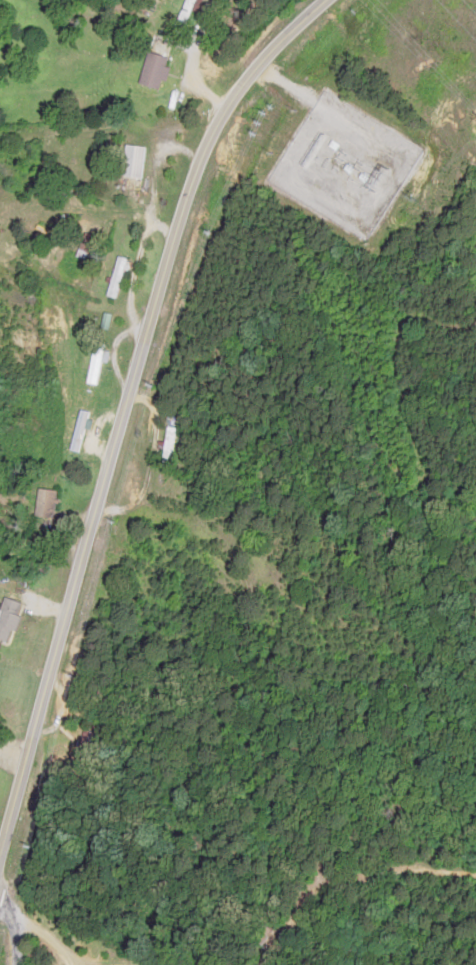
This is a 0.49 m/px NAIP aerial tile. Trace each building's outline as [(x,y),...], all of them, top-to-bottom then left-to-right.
[(176,22),(190,28),(200,0),(185,0),(176,22)] [(161,90),(168,67),(165,66),(168,58),(148,51),(137,82),(161,90)] [(121,176),(141,178),(145,147),(125,144),(121,176)] [(106,294),(115,297),(129,260),(120,257),(106,294)] [(52,519),(56,491),(37,488),(34,517),(52,519)] [(10,643),(23,603),(4,597),(0,609),(0,640),(10,643)]
